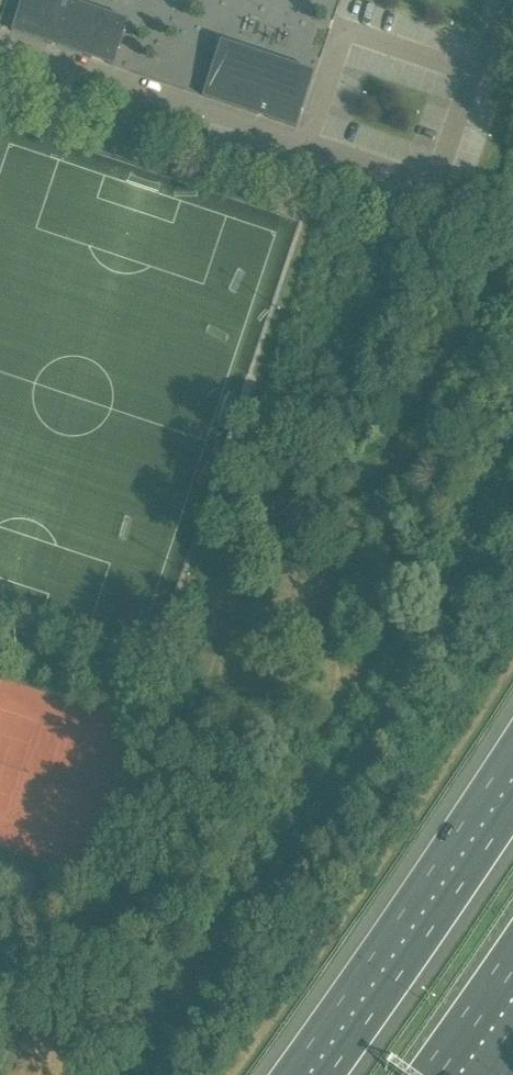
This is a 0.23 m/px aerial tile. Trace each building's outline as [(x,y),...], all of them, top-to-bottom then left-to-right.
[(114,65),(129,21),(72,1),(73,0),(22,0),(12,31),(114,65)] [(315,72),(221,41),(203,95),(297,127),(315,72)]
